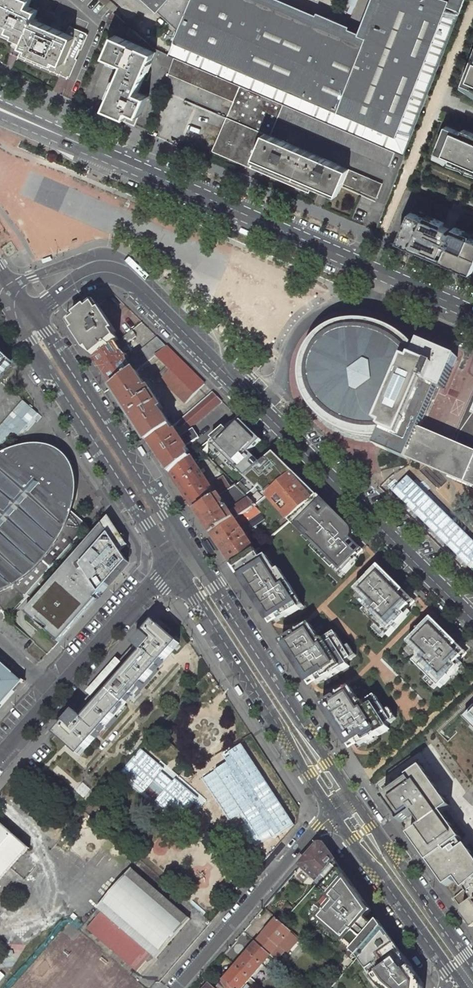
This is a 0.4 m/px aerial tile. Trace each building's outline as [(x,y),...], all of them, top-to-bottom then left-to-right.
[(23,45),(18,57),(64,75),(68,77),(85,30),(70,24),(67,33),(37,21),(38,19),(35,17),(38,10),(29,6),(32,0),(0,0),(0,36),(23,45)] [(359,35),(276,0),(141,0),(177,29),(168,55),(240,86),(284,104),(395,152),(404,156),(465,0),(372,0),(359,35)] [(131,28),(110,18),(107,25),(128,34),(131,28)] [(155,52),(116,35),(107,55),(126,63),(107,108),(127,116),(126,117),(136,122),(140,115),(148,96),(138,92),(155,52)] [(460,89),(472,95),(472,56),(460,89)] [(148,96),(136,122),(204,151),(232,88),(164,58),(148,96)] [(284,104),(240,86),(234,100),(227,117),(212,153),(309,194),(313,185),(338,195),(343,183),(377,198),(383,183),(339,164),(270,136),(277,119),(284,104)] [(395,152),(284,104),(277,119),(389,166),(395,152)] [(443,133),(433,159),(448,166),(447,168),(472,179),(472,141),(461,136),(460,140),(443,133)] [(472,272),(472,271),(472,218),(419,195),(416,202),(399,241),(472,272)] [(119,340),(97,306),(78,321),(74,324),(96,358),(114,343),(119,340)] [(458,357),(421,341),(419,346),(417,349),(416,348),(415,349),(407,350),(401,346),(396,342),(392,339),(387,336),(380,334),(373,332),(367,331),(363,331),(350,331),(345,324),(344,323),(337,324),(330,328),(331,329),(331,338),(325,343),(320,348),(317,351),(315,355),(314,358),(313,362),(311,367),(311,370),(311,372),(311,376),(311,383),(305,389),(304,390),(306,397),(307,400),(310,403),(311,403),(319,402),(335,417),(339,420),(343,422),(347,424),(353,425),(366,428),(372,429),(377,437),(377,438),(379,438),(377,442),(376,446),(378,447),(407,459),(407,458),(420,429),(434,396),(438,387),(444,390),(458,357)] [(136,336),(132,330),(119,340),(114,343),(119,351),(128,345),(126,344),(136,336)] [(167,346),(157,337),(134,356),(127,361),(128,362),(125,364),(132,375),(136,371),(140,368),(143,366),(167,346)] [(119,351),(114,343),(96,358),(116,388),(132,375),(125,364),(128,362),(127,361),(123,355),(121,356),(119,351)] [(234,350),(228,345),(224,349),(229,354),(234,350)] [(205,384),(167,346),(143,366),(146,370),(158,360),(167,367),(155,380),(159,384),(162,381),(186,404),(205,384)] [(9,362),(0,348),(0,373),(9,362)] [(158,395),(140,368),(136,371),(153,398),(156,396),(158,395)] [(153,398),(136,371),(132,375),(116,388),(150,442),(171,428),(173,427),(159,406),(161,405),(156,396),(153,398)] [(222,401),(213,392),(183,418),(180,421),(184,425),(187,422),(191,427),(222,401)] [(0,426),(0,443),(3,446),(14,433),(21,439),(37,420),(38,422),(44,416),(23,398),(0,426)] [(176,424),(163,404),(161,405),(159,406),(173,427),(176,424)] [(231,421),(212,438),(219,446),(217,448),(247,478),(237,485),(246,495),(257,487),(259,489),(261,487),(269,494),(295,473),(275,453),(262,464),(251,453),(263,441),(243,422),(237,427),(231,421)] [(175,434),(171,428),(150,442),(172,474),(190,457),(187,452),(189,450),(186,446),(199,438),(194,429),(181,437),(178,433),(175,434)] [(452,443),(420,429),(407,458),(472,486),(472,452),(452,443)] [(2,591),(7,589),(12,587),(24,598),(88,525),(86,523),(84,521),(72,511),(69,509),(70,505),(71,500),(71,494),(69,485),(69,482),(67,478),(65,472),(61,466),(57,462),(53,459),(48,456),(44,455),(39,453),(29,452),(18,453),(9,455),(0,458),(0,592),(2,591)] [(210,486),(191,457),(190,457),(172,474),(196,511),(218,497),(220,495),(231,488),(224,477),(210,486)] [(290,521),(319,497),(295,473),(269,494),(265,497),(290,521)] [(392,490),(472,568),(472,538),(408,474),(392,490)] [(212,534),(235,519),(254,506),(256,504),(247,496),(246,495),(237,485),(236,485),(231,488),(218,497),(196,511),(212,534)] [(319,497),(290,521),(308,539),(310,538),(317,545),(326,553),(322,557),(334,570),(338,566),(345,573),(358,560),(356,558),(359,555),(354,549),(349,545),(353,541),(351,540),(353,537),(353,535),(353,532),(351,529),(319,497)] [(97,599),(101,594),(129,562),(124,550),(126,547),(108,518),(80,550),(64,569),(34,602),(25,613),(27,614),(59,642),(97,599)] [(256,551),(235,519),(212,534),(234,566),(255,552),(256,551)] [(286,524),(282,520),(271,529),(270,527),(256,538),(262,545),(286,524)] [(322,557),(326,553),(317,545),(313,549),(322,557)] [(262,559),(256,551),(255,552),(234,566),(264,612),(269,609),(275,618),(276,617),(279,616),(281,619),(302,607),(296,598),(299,596),(281,569),(278,571),(272,563),(267,556),(262,559)] [(278,571),(281,569),(276,561),(272,563),(278,571)] [(345,573),(338,566),(334,570),(341,577),(345,573)] [(389,637),(411,612),(408,609),(411,606),(401,596),(405,593),(382,570),(381,571),(378,568),(356,591),(368,603),(367,609),(364,612),(389,637)] [(296,598),(302,607),(305,605),(299,596),(296,598)] [(179,644),(155,622),(135,645),(133,648),(132,648),(115,667),(116,668),(106,679),(96,690),(96,689),(79,709),(77,712),(76,711),(55,734),(80,756),(179,644)] [(415,663),(440,688),(463,664),(460,661),(463,658),(454,649),(458,645),(435,622),(431,626),(429,623),(422,630),(419,630),(419,633),(408,644),(419,654),(419,659),(415,663)] [(290,645),(287,647),(304,674),(308,671),(315,683),(317,681),(319,680),(322,684),(335,677),(334,676),(337,673),(338,675),(351,668),(348,663),(353,660),(337,634),(325,642),(321,641),(312,626),(302,633),(300,632),(298,636),(288,642),(290,645)] [(23,682),(0,662),(0,709),(23,682)] [(218,683),(210,670),(205,676),(212,686),(218,683)] [(360,744),(363,749),(391,730),(389,726),(394,723),(377,697),(366,704),(362,704),(353,689),(342,696),(341,695),(339,699),(338,698),(329,704),(331,708),(327,711),(345,738),(348,735),(356,747),(358,745),(360,744)] [(244,744),(197,773),(245,853),(292,825),(244,744)] [(208,800),(143,747),(120,776),(184,829),(208,800)] [(422,766),(420,768),(408,776),(410,779),(383,798),(403,826),(417,816),(425,827),(426,829),(412,839),(446,886),(456,879),(464,889),(472,881),(472,855),(465,845),(464,845),(460,839),(461,838),(442,812),(433,799),(441,793),(422,766)] [(450,806),(441,793),(433,799),(442,812),(450,806)] [(36,846),(3,817),(0,821),(0,887),(36,846)] [(336,861),(324,844),(319,844),(300,865),(318,881),(336,861)] [(356,889),(336,861),(318,881),(316,884),(323,890),(314,902),(327,913),(325,915),(333,922),(330,925),(346,939),(355,947),(351,951),(358,956),(361,953),(374,938),(383,927),(378,920),(371,909),(356,889)] [(190,918),(132,868),(98,908),(102,911),(87,928),(137,971),(152,955),(156,958),(190,918)] [(464,889),(454,898),(472,925),(472,881),(464,889)] [(325,915),(322,918),(330,925),(333,922),(325,915)] [(286,953),(299,938),(291,932),(281,923),(277,919),(264,933),(256,943),(267,952),(271,955),(276,960),(284,951),(286,953)] [(361,953),(369,965),(366,967),(374,979),(376,978),(378,981),(378,985),(380,987),(423,987),(423,984),(383,927),(374,938),(361,953)] [(267,952),(256,943),(236,966),(249,978),(261,964),(269,970),(277,961),(276,960),(271,955),(267,952)] [(369,965),(361,953),(358,956),(366,967),(369,965)] [(249,978),(236,966),(224,980),(224,981),(218,987),(241,987),(249,978)]
